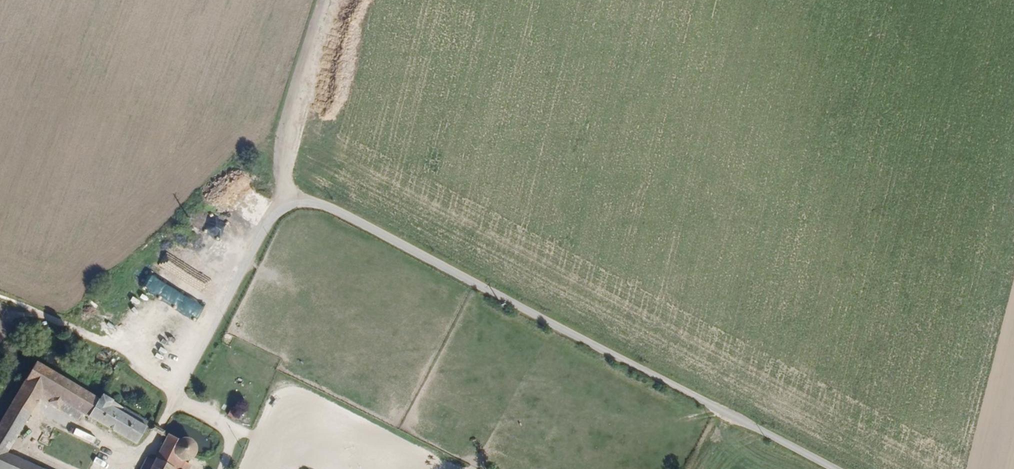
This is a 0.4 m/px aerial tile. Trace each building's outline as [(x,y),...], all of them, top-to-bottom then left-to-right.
[(222,272),(178,242),(169,255),(213,285),(222,272)] [(187,286),(195,271),(167,256),(159,272),(187,286)] [(146,285),(185,313),(194,301),(155,273),(146,285)] [(157,331),(163,341),(173,336),(167,326),(157,331)] [(5,446),(38,392),(75,415),(79,409),(131,439),(141,423),(120,410),(123,404),(98,390),(95,395),(32,358),(0,412),(0,468),(52,468),(5,446)] [(231,402),(226,417),(237,422),(243,406),(231,402)] [(184,456),(190,454),(192,451),(192,446),(190,441),(187,438),(182,437),(178,436),(166,429),(151,459),(145,456),(140,467),(137,465),(136,468),(178,468),(184,456)] [(76,430),(73,436),(95,446),(98,440),(76,430)]
